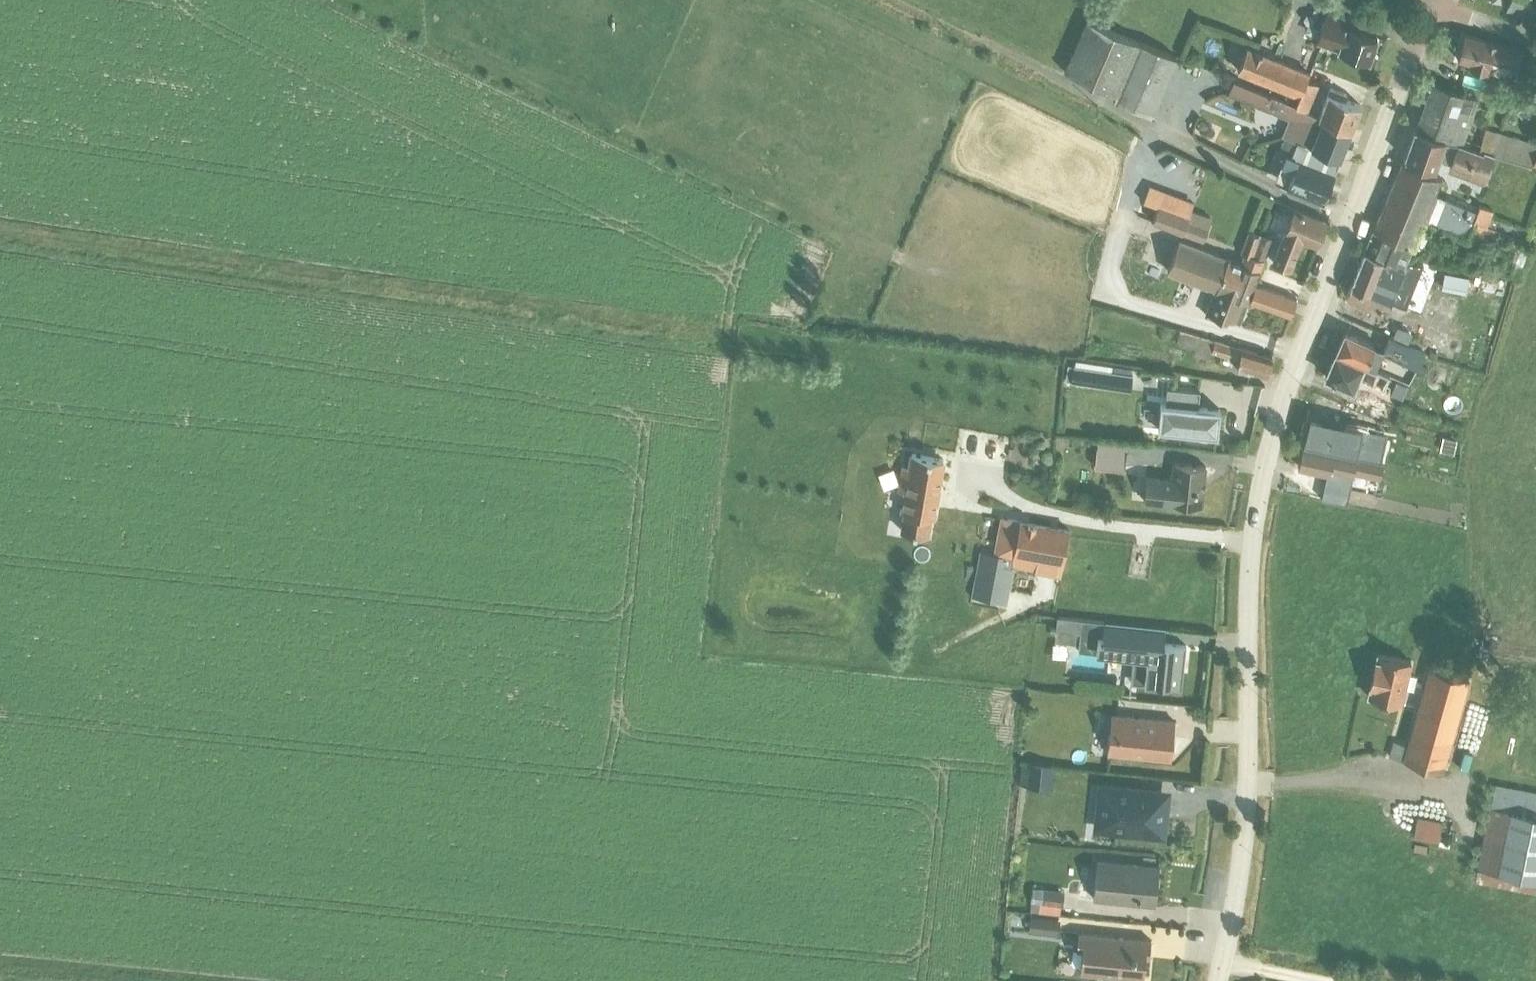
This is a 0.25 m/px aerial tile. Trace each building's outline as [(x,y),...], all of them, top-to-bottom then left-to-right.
[(1535,17),(1535,0),(1508,0),(1506,6),(1535,17)] [(1328,10),(1317,41),(1323,43),(1370,59),(1378,36),(1348,25),(1351,18),(1328,10)] [(1088,19),(1066,70),(1117,92),(1114,97),(1152,113),(1176,56),(1088,19)] [(1465,34),(1458,57),(1472,61),(1471,66),(1485,69),(1490,71),(1492,59),(1514,66),(1519,48),(1509,45),(1473,35),(1465,34)] [(1300,96),(1308,77),(1310,72),(1248,45),(1238,70),(1300,96)] [(1296,104),(1308,109),(1320,82),(1308,77),(1300,96),(1296,104)] [(1308,109),(1296,104),(1294,103),(1235,79),(1229,92),(1265,106),(1292,117),(1304,121),(1300,129),(1304,130),(1300,140),(1323,150),(1341,157),(1348,141),(1348,139),(1352,129),(1319,114),(1308,109)] [(1416,127),(1463,144),(1480,98),(1474,96),(1433,81),(1427,99),(1416,127)] [(1319,114),(1352,129),(1356,121),(1362,104),(1346,98),(1348,93),(1331,87),(1319,114)] [(1292,117),(1265,106),(1265,108),(1290,118),(1283,134),(1286,135),(1298,140),(1300,140),(1304,130),(1300,129),(1304,121),(1292,117)] [(1463,144),(1416,127),(1405,157),(1437,168),(1441,156),(1449,159),(1452,161),(1448,170),(1484,183),(1496,152),(1483,148),(1482,151),(1479,150),(1463,144)] [(1496,152),(1533,164),(1535,155),(1535,142),(1486,128),(1479,150),(1482,151),(1483,148),(1496,152)] [(1298,140),(1286,135),(1282,145),(1293,149),(1298,140)] [(1323,150),(1300,140),(1298,140),(1293,149),(1291,155),(1289,154),(1280,174),(1278,178),(1324,200),(1331,184),(1332,181),(1336,171),(1341,157),(1323,150)] [(1365,251),(1405,266),(1407,259),(1409,260),(1415,245),(1425,218),(1435,193),(1442,177),(1403,161),(1382,211),(1365,251)] [(1188,220),(1208,228),(1213,216),(1192,208),(1195,200),(1150,184),(1144,200),(1159,206),(1190,217),(1188,220)] [(1435,193),(1425,218),(1433,221),(1492,247),(1498,230),(1488,225),(1495,210),(1480,204),(1477,210),(1435,193)] [(1190,217),(1159,206),(1154,221),(1204,240),(1208,228),(1188,220),(1190,217)] [(1295,208),(1273,260),(1289,267),(1291,268),(1303,237),(1319,244),(1328,221),(1317,217),(1295,208)] [(1425,218),(1415,245),(1423,248),(1433,221),(1425,218)] [(1253,255),(1260,234),(1250,231),(1242,252),(1244,252),(1240,262),(1180,239),(1168,271),(1214,288),(1205,313),(1226,321),(1229,317),(1241,322),(1249,298),(1256,282),(1265,259),(1253,255)] [(1253,255),(1265,259),(1272,239),(1260,234),(1253,255)] [(1514,239),(1502,269),(1518,276),(1531,246),(1514,239)] [(1405,266),(1365,251),(1347,296),(1368,304),(1371,292),(1387,300),(1396,276),(1400,277),(1402,272),(1405,275),(1399,290),(1430,303),(1441,278),(1410,264),(1408,267),(1405,266)] [(1446,271),(1442,287),(1466,292),(1470,276),(1446,271)] [(1256,282),(1249,298),(1291,315),(1298,298),(1256,282)] [(1384,346),(1382,350),(1418,366),(1424,352),(1425,351),(1407,344),(1413,330),(1395,322),(1389,336),(1385,345),(1384,345),(1384,346)] [(1180,330),(1177,340),(1197,346),(1195,353),(1210,357),(1212,351),(1240,357),(1237,365),(1240,366),(1238,370),(1250,373),(1251,369),(1269,374),(1273,356),(1180,330)] [(1357,360),(1375,368),(1382,350),(1384,346),(1384,345),(1377,341),(1374,343),(1346,331),(1337,351),(1357,360)] [(1357,360),(1337,351),(1327,375),(1332,378),(1355,388),(1360,377),(1388,391),(1391,384),(1388,382),(1391,375),(1388,374),(1375,368),(1357,360)] [(1068,362),(1066,377),(1131,387),(1134,372),(1068,362)] [(1399,379),(1391,392),(1403,398),(1410,384),(1399,379)] [(1162,402),(1159,428),(1218,434),(1221,408),(1198,406),(1201,389),(1168,386),(1166,403),(1162,402)] [(1363,445),(1367,433),(1350,428),(1347,440),(1363,445)] [(1099,440),(1096,465),(1125,467),(1128,443),(1099,440)] [(1304,443),(1298,464),(1330,472),(1332,466),(1381,476),(1384,461),(1304,443)] [(1136,465),(1172,466),(1173,449),(1136,448),(1136,465)] [(902,463),(898,489),(904,490),(901,509),(905,510),(902,528),(930,533),(933,515),(936,515),(937,508),(936,508),(937,500),(939,500),(941,484),(939,484),(940,478),(942,478),(946,457),(910,451),(908,463),(902,463)] [(1147,474),(1144,503),(1172,505),(1174,501),(1202,504),(1206,465),(1173,461),(1172,476),(1147,474)] [(981,550),(973,595),(1008,601),(1015,565),(1062,573),(1070,529),(1000,515),(994,552),(981,550)] [(1104,652),(1106,620),(1059,615),(1057,638),(1076,640),(1078,629),(1081,630),(1079,650),(1104,652)] [(1106,620),(1104,652),(1134,656),(1135,648),(1148,649),(1149,643),(1139,642),(1140,639),(1151,641),(1152,625),(1106,620)] [(1135,648),(1134,656),(1129,694),(1131,695),(1132,680),(1180,684),(1180,683),(1178,683),(1182,645),(1184,646),(1184,644),(1151,641),(1140,639),(1139,642),(1149,643),(1148,649),(1135,648)] [(1379,653),(1369,695),(1403,703),(1407,685),(1414,688),(1417,675),(1410,672),(1413,660),(1379,653)] [(1394,739),(1390,754),(1445,769),(1470,677),(1429,666),(1408,743),(1394,739)] [(1113,713),(1108,751),(1172,757),(1176,720),(1113,713)] [(1022,759),(1020,783),(1051,787),(1052,778),(1054,779),(1055,763),(1022,759)] [(1144,798),(1145,789),(1098,785),(1094,826),(1163,833),(1167,800),(1144,798)] [(1476,880),(1535,890),(1535,794),(1495,785),(1476,880)] [(1144,798),(1167,800),(1167,791),(1145,789),(1144,798)] [(1419,816),(1415,835),(1440,839),(1442,820),(1419,816)] [(1098,858),(1094,896),(1156,903),(1160,865),(1098,858)] [(1033,885),(1031,900),(1032,900),(1031,909),(1060,912),(1061,904),(1064,904),(1065,889),(1033,885)] [(1031,915),(1029,930),(1060,933),(1061,918),(1031,915)] [(1079,931),(1078,948),(1084,948),(1081,971),(1144,978),(1146,956),(1150,956),(1152,938),(1079,931)]
